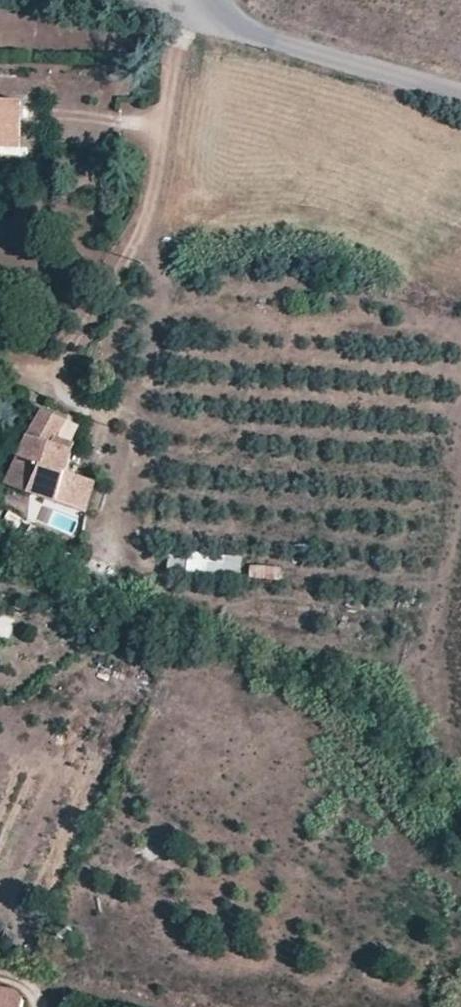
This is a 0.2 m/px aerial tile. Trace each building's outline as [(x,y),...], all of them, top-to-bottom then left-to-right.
[(19,146),(20,101),(0,101),(0,145),(19,146)] [(41,410),(6,480),(86,509),(94,481),(91,477),(66,468),(73,437),(78,439),(84,421),(68,414),(65,419),(41,410)] [(20,519),(12,535),(29,544),(37,527),(20,519)] [(169,549),(166,569),(239,578),(241,557),(169,549)] [(281,578),(281,565),(249,564),(249,577),(281,578)] [(25,997),(23,992),(17,989),(0,985),(0,1006),(23,1006),(25,997)]
